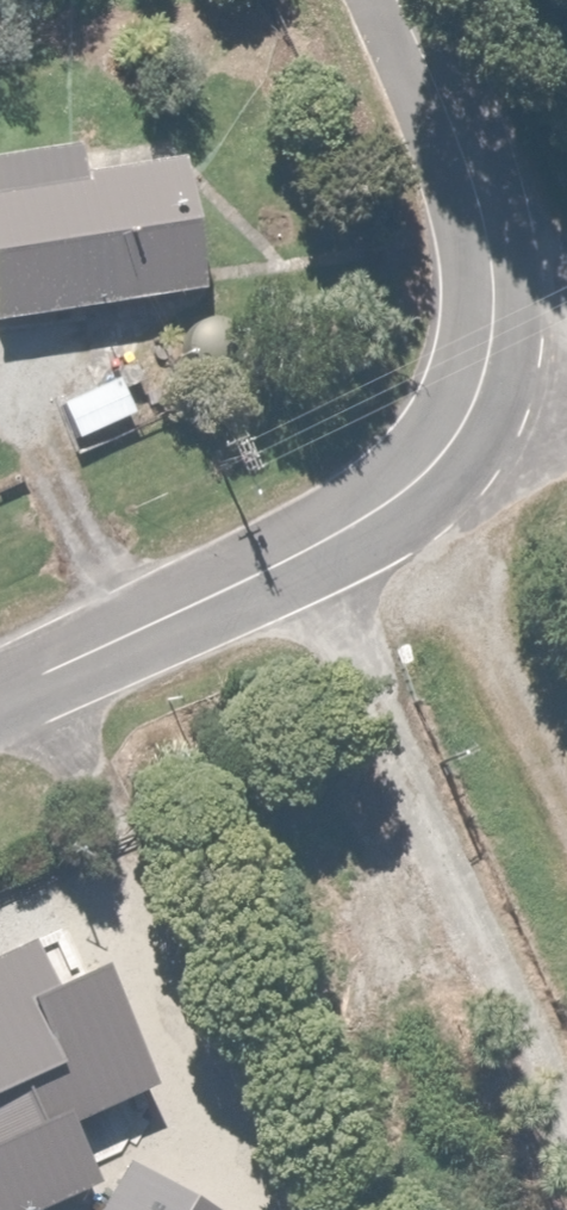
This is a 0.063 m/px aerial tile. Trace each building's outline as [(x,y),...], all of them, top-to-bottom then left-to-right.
[(203,289),(188,146),(0,166),(0,310),(203,289)] [(113,368),(54,396),(74,439),(134,411),(113,368)] [(123,1160),(93,1209),(206,1209),(123,1160)]
